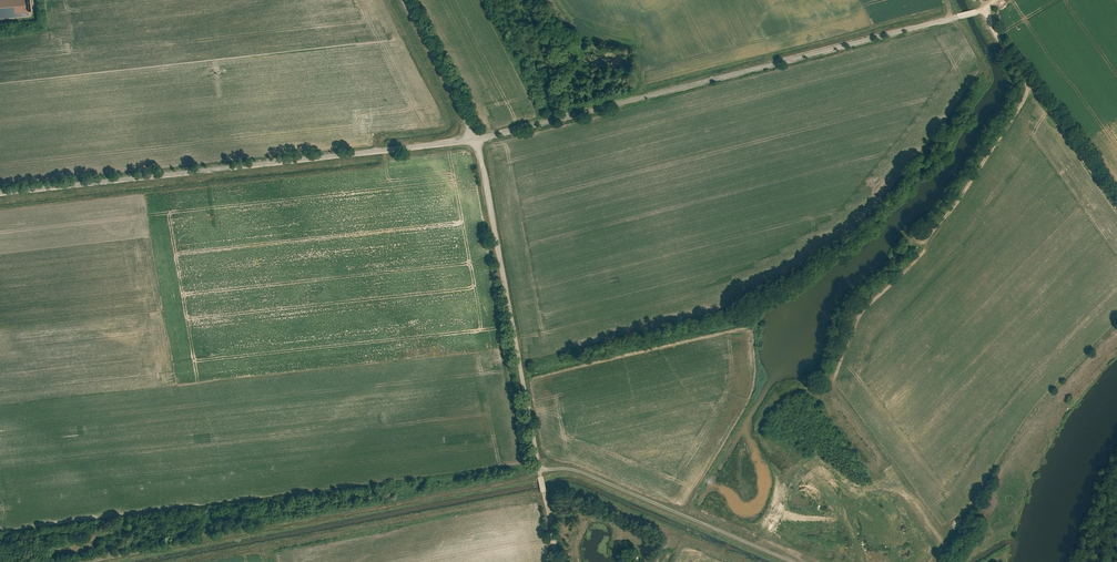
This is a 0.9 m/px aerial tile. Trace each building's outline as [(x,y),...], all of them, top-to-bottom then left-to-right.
[(29,16),(28,0),(0,0),(0,19),(29,16)]
